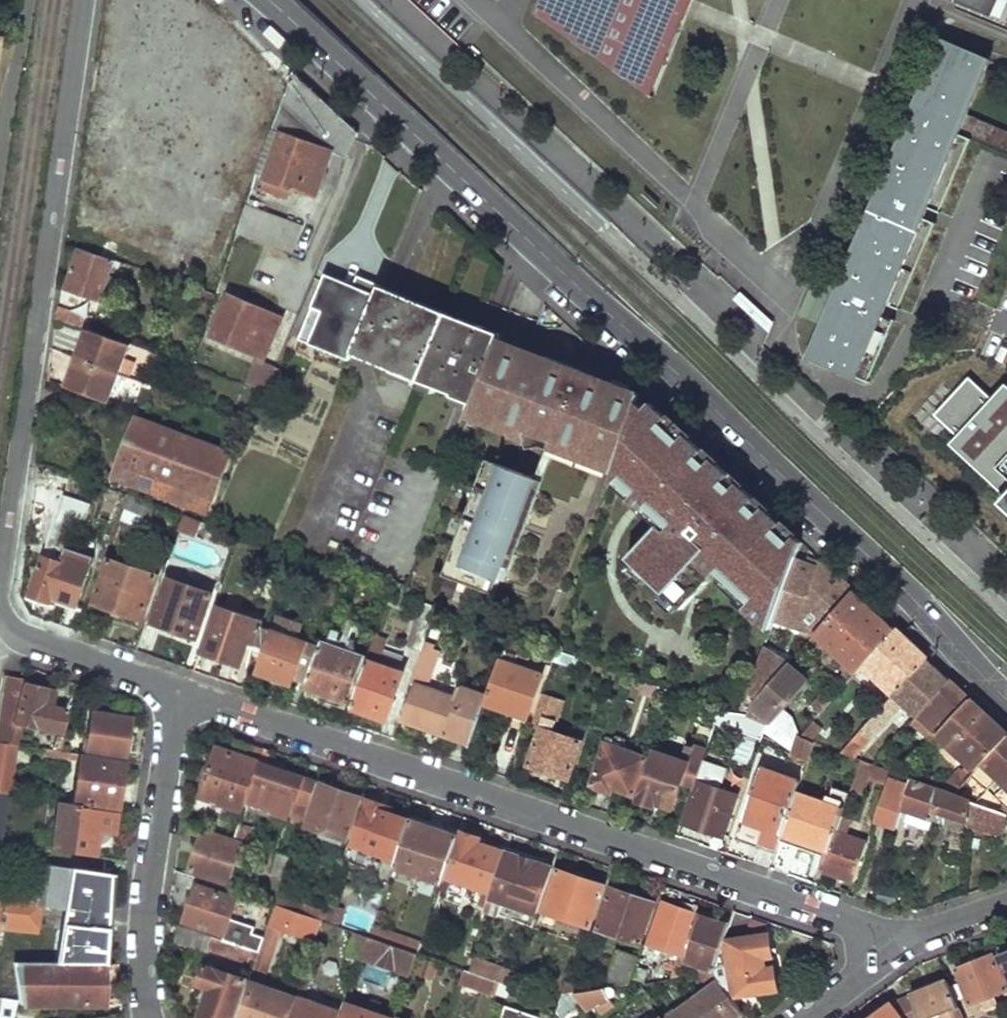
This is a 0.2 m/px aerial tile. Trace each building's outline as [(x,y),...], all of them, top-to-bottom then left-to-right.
[(675,0),(540,0),(535,11),(640,85),(675,0)] [(640,85),(651,94),(692,0),(675,0),(640,85)] [(955,2),(993,18),(994,16),(1000,0),(956,0),(955,2)] [(994,16),(1005,20),(1006,14),(1006,0),(1000,0),(994,16)] [(943,43),(922,93),(967,112),(988,62),(943,43)] [(330,148),(341,115),(301,78),(298,83),(290,75),(285,86),(264,150),(257,171),(267,175),(264,182),(271,185),(274,178),(314,193),(330,148)] [(967,112),(922,93),(912,116),(956,134),(959,129),(967,112)] [(967,112),(959,129),(1006,149),(1006,129),(967,112)] [(341,151),(354,128),(341,115),(330,148),(341,151)] [(855,377),(956,134),(912,116),(811,359),(855,377)] [(292,248),(302,222),(247,200),(237,227),(292,248)] [(117,267),(119,261),(79,248),(66,287),(99,298),(101,293),(107,278),(112,266),(117,267)] [(365,291),(371,277),(328,258),(295,335),(350,357),(363,325),(375,296),(365,291)] [(123,284),(107,278),(101,293),(117,299),(123,284)] [(404,296),(379,286),(377,292),(401,302),(404,296)] [(379,359),(377,364),(417,380),(442,320),(443,318),(428,312),(430,306),(404,296),(401,302),(377,292),(375,296),(363,325),(353,348),(379,359)] [(262,359),(281,317),(231,294),(213,335),(262,359)] [(88,330),(90,316),(56,304),(55,318),(85,328),(88,330)] [(446,313),(430,306),(428,312),(443,318),(446,313)] [(476,325),(446,313),(443,318),(474,330),(476,325)] [(476,325),(474,330),(443,318),(442,320),(417,380),(453,396),(452,398),(472,406),(495,347),(498,339),(481,333),(483,328),(476,325)] [(108,402),(129,344),(88,330),(85,328),(65,385),(108,402)] [(481,333),(498,339),(499,334),(483,328),(481,333)] [(522,357),(495,347),(472,406),(467,419),(629,481),(656,411),(525,351),(522,357)] [(379,359),(353,348),(351,353),(377,364),(379,359)] [(265,390),(275,366),(254,360),(245,383),(265,390)] [(272,400),(275,392),(269,390),(265,397),(272,400)] [(817,559),(656,411),(629,481),(683,535),(642,570),(687,609),(716,580),(783,638),(817,559)] [(205,513),(228,453),(136,416),(117,465),(186,492),(182,504),(205,513)] [(447,580),(490,464),(484,462),(441,578),(447,580)] [(533,480),(490,464),(447,580),(489,596),(496,580),(503,583),(513,556),(506,553),(517,523),(525,526),(535,499),(527,496),(533,480)] [(182,504),(186,492),(117,465),(113,476),(182,504)] [(64,498),(44,558),(61,564),(66,549),(77,517),(85,520),(89,506),(64,498)] [(150,514),(153,507),(148,505),(145,513),(150,514)] [(202,523),(181,515),(177,529),(197,536),(202,523)] [(202,523),(197,536),(207,540),(212,528),(207,526),(202,523)] [(66,549),(61,564),(44,558),(30,596),(74,611),(89,568),(90,566),(91,567),(94,559),(66,549)] [(824,620),(851,590),(817,559),(802,601),(824,620)] [(141,619),(155,576),(108,561),(94,603),(141,619)] [(194,638),(210,593),(167,578),(152,622),(194,638)] [(860,665),(892,628),(851,590),(824,620),(809,636),(852,674),(860,665)] [(423,642),(435,610),(417,603),(403,647),(420,653),(423,642)] [(262,653),(270,631),(258,626),(259,621),(215,605),(199,653),(244,669),(251,649),(262,653)] [(300,625),(274,616),(270,631),(294,640),(300,625)] [(892,694),(925,659),(892,628),(860,665),(892,694)] [(289,678),(304,683),(316,647),(294,640),(270,631),(262,653),(255,673),(288,685),(289,678)] [(525,719),(539,676),(512,666),(521,641),(506,636),(485,697),(483,704),(525,719)] [(374,664),(381,640),(373,638),(366,660),(367,661),(353,708),(386,720),(400,675),(374,664)] [(483,704),(485,697),(458,688),(454,699),(424,690),(434,657),(429,655),(432,646),(423,642),(420,653),(409,684),(413,686),(402,722),(468,745),(483,704)] [(350,706),(364,665),(320,649),(306,689),(350,706)] [(916,713),(947,679),(925,659),(892,694),(845,744),(856,748),(900,703),(914,716),(916,713)] [(766,725),(803,684),(783,665),(752,699),(747,709),(766,725)] [(66,704),(42,698),(44,689),(25,683),(26,677),(3,672),(0,691),(0,740),(1,735),(14,737),(18,720),(59,731),(66,704)] [(936,731),(967,698),(947,679),(916,713),(936,731)] [(565,781),(577,743),(553,734),(563,703),(540,695),(529,727),(539,731),(527,766),(565,781)] [(822,706),(825,703),(817,696),(789,727),(796,735),(822,706)] [(936,731),(934,733),(975,771),(1006,735),(967,698),(936,731)] [(820,723),(827,711),(822,706),(796,735),(811,742),(814,743),(821,725),(820,723)] [(758,742),(764,725),(742,719),(716,709),(712,721),(739,728),(737,733),(758,742)] [(125,757),(130,717),(93,711),(90,731),(85,730),(82,750),(125,757)] [(62,750),(65,736),(48,732),(40,746),(58,749),(62,750)] [(805,760),(811,742),(796,735),(795,735),(788,755),(805,760)] [(998,811),(1006,814),(1006,813),(1006,735),(975,771),(970,777),(983,788),(994,776),(1000,782),(991,793),(1004,805),(998,811)] [(631,800),(644,758),(610,745),(611,740),(605,739),(590,786),(631,800)] [(0,740),(0,762),(12,764),(15,742),(0,740)] [(902,768),(908,761),(888,743),(876,756),(902,768)] [(688,792),(701,756),(688,751),(689,748),(682,746),(682,748),(685,751),(682,762),(650,751),(633,801),(652,808),(654,803),(667,808),(675,787),(688,792)] [(251,785),(258,764),(216,750),(200,797),(242,812),(251,785)] [(81,753),(76,752),(68,802),(72,802),(73,801),(118,807),(124,762),(81,755),(81,753)] [(714,779),(720,762),(701,756),(688,792),(680,818),(721,837),(733,797),(697,785),(700,775),(714,779)] [(887,778),(889,771),(858,760),(849,788),(864,793),(870,775),(886,780),(887,778)] [(12,764),(0,762),(0,791),(7,792),(12,764)] [(307,805),(315,784),(258,764),(251,785),(254,786),(249,804),(280,815),(287,798),(307,805)] [(793,793),(798,781),(759,768),(734,839),(773,852),(779,837),(793,793)] [(954,794),(969,778),(960,770),(941,790),(954,794)] [(933,809),(936,788),(909,778),(907,785),(887,778),(886,780),(871,821),(894,828),(900,808),(930,819),(933,809)] [(344,841),(358,798),(320,785),(305,827),(344,841)] [(779,837),(827,853),(833,832),(847,793),(830,787),(825,803),(793,793),(779,837)] [(967,821),(968,800),(967,799),(954,794),(941,790),(936,788),(933,809),(956,817),(967,821)] [(1002,837),(1006,814),(998,811),(968,800),(967,821),(967,824),(1002,837)] [(391,860),(407,815),(366,801),(351,844),(391,860)] [(114,831),(117,812),(60,803),(54,845),(94,852),(98,829),(114,831)] [(10,819),(0,817),(0,840),(6,841),(10,819)] [(953,845),(965,847),(967,824),(967,821),(956,817),(953,845)] [(416,876),(432,829),(408,821),(392,867),(416,876)] [(247,845),(251,832),(238,826),(233,840),(247,845)] [(442,877),(455,837),(432,829),(416,876),(440,884),(442,877)] [(488,899),(504,852),(479,843),(480,839),(458,831),(455,837),(442,877),(480,891),(472,915),(481,918),(488,899)] [(229,879),(240,847),(203,832),(189,869),(234,886),(234,882),(229,879)] [(852,881),(865,842),(833,832),(827,853),(821,871),(852,881)] [(535,914),(551,867),(504,852),(488,899),(535,914)] [(282,878),(288,859),(276,855),(269,874),(282,878)] [(102,963),(107,875),(37,862),(30,904),(38,905),(64,909),(57,963),(102,963)] [(589,927),(603,885),(556,869),(543,911),(589,927)] [(223,936),(236,898),(197,884),(199,879),(173,870),(171,883),(192,891),(182,922),(223,936)] [(639,943),(653,902),(611,887),(597,929),(639,943)] [(38,905),(30,904),(3,901),(0,920),(0,922),(35,926),(38,905)] [(686,956),(699,916),(661,903),(648,943),(679,954),(686,956)] [(313,941),(321,921),(298,913),(273,904),(266,924),(261,938),(256,954),(254,960),(251,970),(258,972),(265,949),(272,951),(280,929),(313,941)] [(321,921),(323,913),(301,904),(298,913),(321,921)] [(336,922),(340,910),(330,906),(326,918),(336,922)] [(722,946),(729,925),(699,916),(686,956),(698,960),(698,967),(695,975),(699,975),(712,973),(713,970),(722,946)] [(201,951),(206,936),(175,925),(170,941),(201,951)] [(377,941),(380,931),(372,927),(368,937),(377,941)] [(362,956),(368,937),(355,933),(349,952),(362,956)] [(256,954),(261,938),(253,935),(250,940),(243,942),(240,948),(256,954)] [(770,957),(766,936),(726,941),(725,945),(722,946),(713,970),(718,968),(721,980),(731,980),(734,996),(752,994),(753,998),(758,998),(758,992),(774,989),(771,968),(763,969),(760,958),(770,957)] [(408,975),(416,954),(407,951),(377,941),(368,937),(362,956),(350,991),(357,993),(367,962),(408,975)] [(254,960),(256,954),(240,948),(213,939),(210,948),(247,962),(248,958),(254,960)] [(416,954),(419,944),(411,941),(407,951),(416,954)] [(416,954),(431,959),(435,949),(419,944),(416,954)] [(627,985),(636,960),(615,952),(602,989),(612,988),(627,985)] [(679,978),(686,956),(679,954),(673,969),(670,979),(679,978)] [(967,1006),(1005,992),(992,957),(955,971),(967,1006)] [(474,960),(469,973),(510,987),(514,974),(474,960)] [(102,1005),(102,963),(57,963),(12,962),(20,1004),(102,1005)] [(244,979),(203,965),(197,985),(206,988),(199,1015),(206,1017),(231,1017),(244,979)] [(648,979),(650,973),(635,968),(631,981),(639,984),(641,977),(648,979)] [(670,979),(673,969),(665,968),(660,981),(670,979)] [(336,1013),(301,1001),(310,971),(304,969),(294,999),(287,1017),(335,1017),(336,1013)] [(469,973),(463,970),(459,981),(506,997),(510,987),(469,973)] [(740,1012),(714,973),(712,973),(699,975),(708,988),(669,1017),(732,1017),(740,1012)] [(294,999),(252,984),(240,1017),(287,1017),(294,999)] [(572,993),(574,987),(565,984),(561,995),(572,993)] [(895,1004),(905,1017),(960,1017),(947,984),(895,1004)] [(581,992),(582,987),(575,985),(574,987),(572,993),(581,992)] [(616,992),(612,988),(602,989),(581,992),(572,993),(580,1005),(586,1013),(609,995),(614,994),(616,992)] [(565,1015),(580,1005),(572,993),(561,995),(558,1003),(565,1015)] [(0,1017),(9,1017),(13,997),(3,996),(0,1007),(0,1008),(2,1008),(0,1017)] [(345,1004),(341,1017),(381,1017),(345,1004)] [(888,1005),(870,1017),(898,1017),(888,1005)] [(503,1006),(499,1017),(534,1017),(503,1006)]
